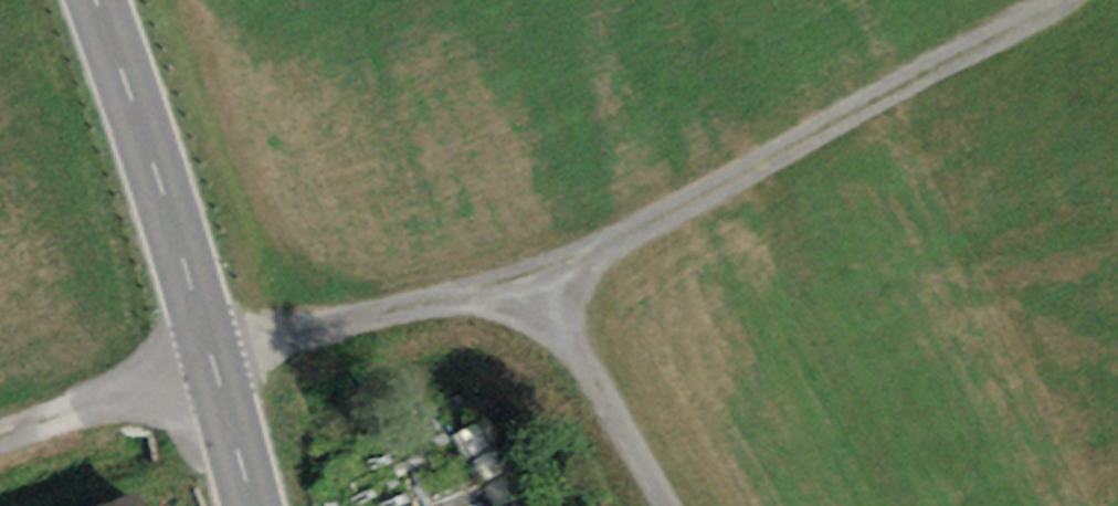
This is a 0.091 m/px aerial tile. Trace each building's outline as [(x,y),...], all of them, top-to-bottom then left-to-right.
[(110,505),(146,505),(142,495),(110,505)]
